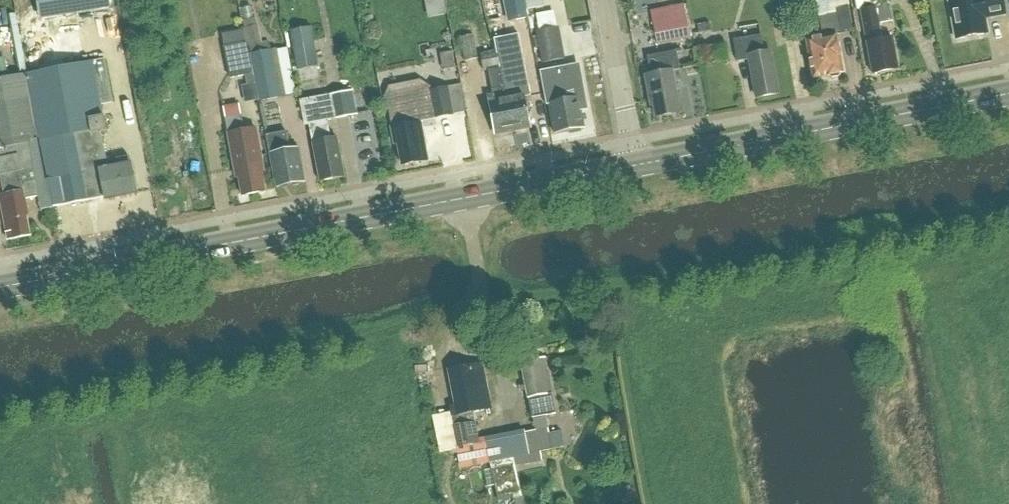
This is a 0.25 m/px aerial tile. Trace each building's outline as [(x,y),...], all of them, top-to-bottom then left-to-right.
[(445,13),(443,0),(424,0),(426,15),(445,13)] [(525,0),(506,0),(510,22),(528,19),(527,11),(525,0)] [(527,11),(543,8),(541,0),(525,0),(527,11)] [(985,19),(991,18),(1006,15),(1003,0),(949,0),(956,40),(988,35),(985,19)] [(815,81),(844,75),(837,36),(854,33),(849,6),(835,9),(836,15),(820,18),(822,38),(807,41),(815,81)] [(877,7),(861,10),(867,43),(873,75),(899,70),(893,38),(882,40),(879,26),(881,25),(877,7)] [(657,46),(690,39),(686,16),(652,23),(657,46)] [(296,70),(318,66),(311,27),(290,31),(296,70)] [(540,63),(564,59),(559,28),(535,32),(540,63)] [(229,79),(252,75),(244,29),(222,33),(229,79)] [(477,59),(473,35),(461,38),(466,61),(477,59)] [(501,69),(513,133),(527,130),(526,128),(531,127),(528,111),(530,110),(528,98),(532,97),(520,35),(495,40),(497,52),(496,53),(500,69),(501,69)] [(765,54),(761,36),(734,42),(739,63),(750,61),(758,100),(779,95),(771,53),(765,54)] [(285,97),(295,95),(287,48),(277,50),(285,97)] [(259,102),(281,98),(272,50),(250,54),(259,102)] [(501,135),(513,133),(501,69),(500,69),(496,53),(481,56),(484,72),(489,71),(493,91),(492,91),(495,103),(488,104),(491,118),(493,117),(496,133),(501,132),(501,135)] [(679,113),(670,72),(678,70),(674,54),(649,60),(652,75),(647,76),(654,105),(655,105),(658,117),(679,113)] [(29,75),(54,208),(105,198),(105,201),(137,195),(131,165),(109,169),(102,133),(108,132),(105,117),(104,118),(102,106),(114,104),(106,61),(29,75)] [(573,91),(569,68),(540,74),(547,106),(550,106),(556,135),(569,133),(569,135),(582,132),(581,130),(584,130),(581,111),(587,109),(583,89),(573,91)] [(40,197),(42,210),(54,208),(29,75),(7,79),(0,80),(0,160),(3,176),(1,176),(4,195),(0,196),(0,198),(8,241),(31,237),(27,218),(29,215),(26,200),(40,197)] [(435,91),(424,83),(397,88),(391,98),(392,104),(389,105),(397,144),(400,144),(404,166),(422,163),(420,157),(427,156),(421,125),(419,125),(418,122),(454,116),(448,88),(435,91)] [(333,121),(358,116),(354,92),(328,97),(333,121)] [(345,178),(338,139),(331,140),(327,121),(333,121),(328,97),(302,102),(307,125),(311,125),(321,182),(345,178)] [(241,117),(226,119),(237,179),(240,178),(243,195),(242,196),(242,197),(266,193),(265,191),(261,174),(264,173),(259,144),(247,146),(241,117)] [(291,151),(287,132),(267,136),(271,155),(272,155),(278,188),(292,185),(294,187),(300,186),(301,183),(305,183),(302,167),(303,165),(300,149),(291,151)] [(525,433),(510,436),(514,458),(516,458),(539,453),(552,450),(546,415),(557,413),(546,359),(540,360),(539,354),(521,358),(529,400),(531,400),(535,417),(534,418),(536,431),(525,433)] [(471,423),(470,416),(493,411),(483,364),(449,371),(460,425),(456,426),(461,449),(478,445),(473,422),(471,423)] [(447,411),(431,415),(439,452),(455,449),(447,411)] [(490,463),(496,462),(514,458),(510,436),(486,441),(490,463)] [(478,445),(461,449),(457,450),(460,471),(491,464),(490,463),(486,441),(486,439),(480,440),(480,445),(478,445)]
